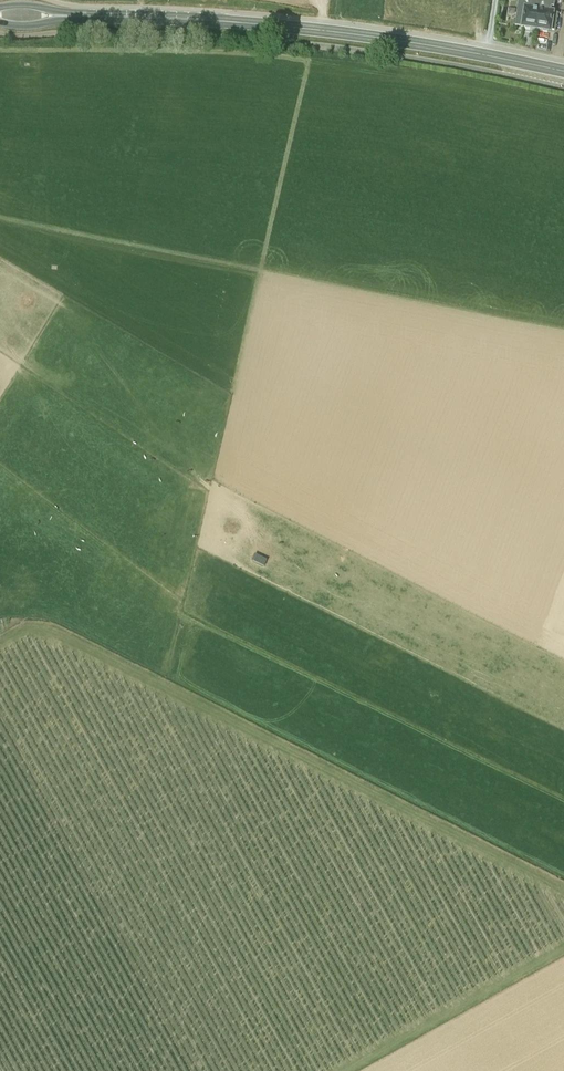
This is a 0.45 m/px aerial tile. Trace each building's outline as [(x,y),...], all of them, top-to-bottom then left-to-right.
[(535,29),(539,0),(519,0),(515,26),(523,27),(525,28),(526,30),(533,31),(533,29),(535,29)] [(535,29),(536,29),(535,31),(538,31),(538,30),(541,30),(541,32),(548,33),(548,31),(551,31),(551,30),(556,30),(558,14),(553,13),(555,1),(562,2),(562,0),(539,0),(535,29)]
